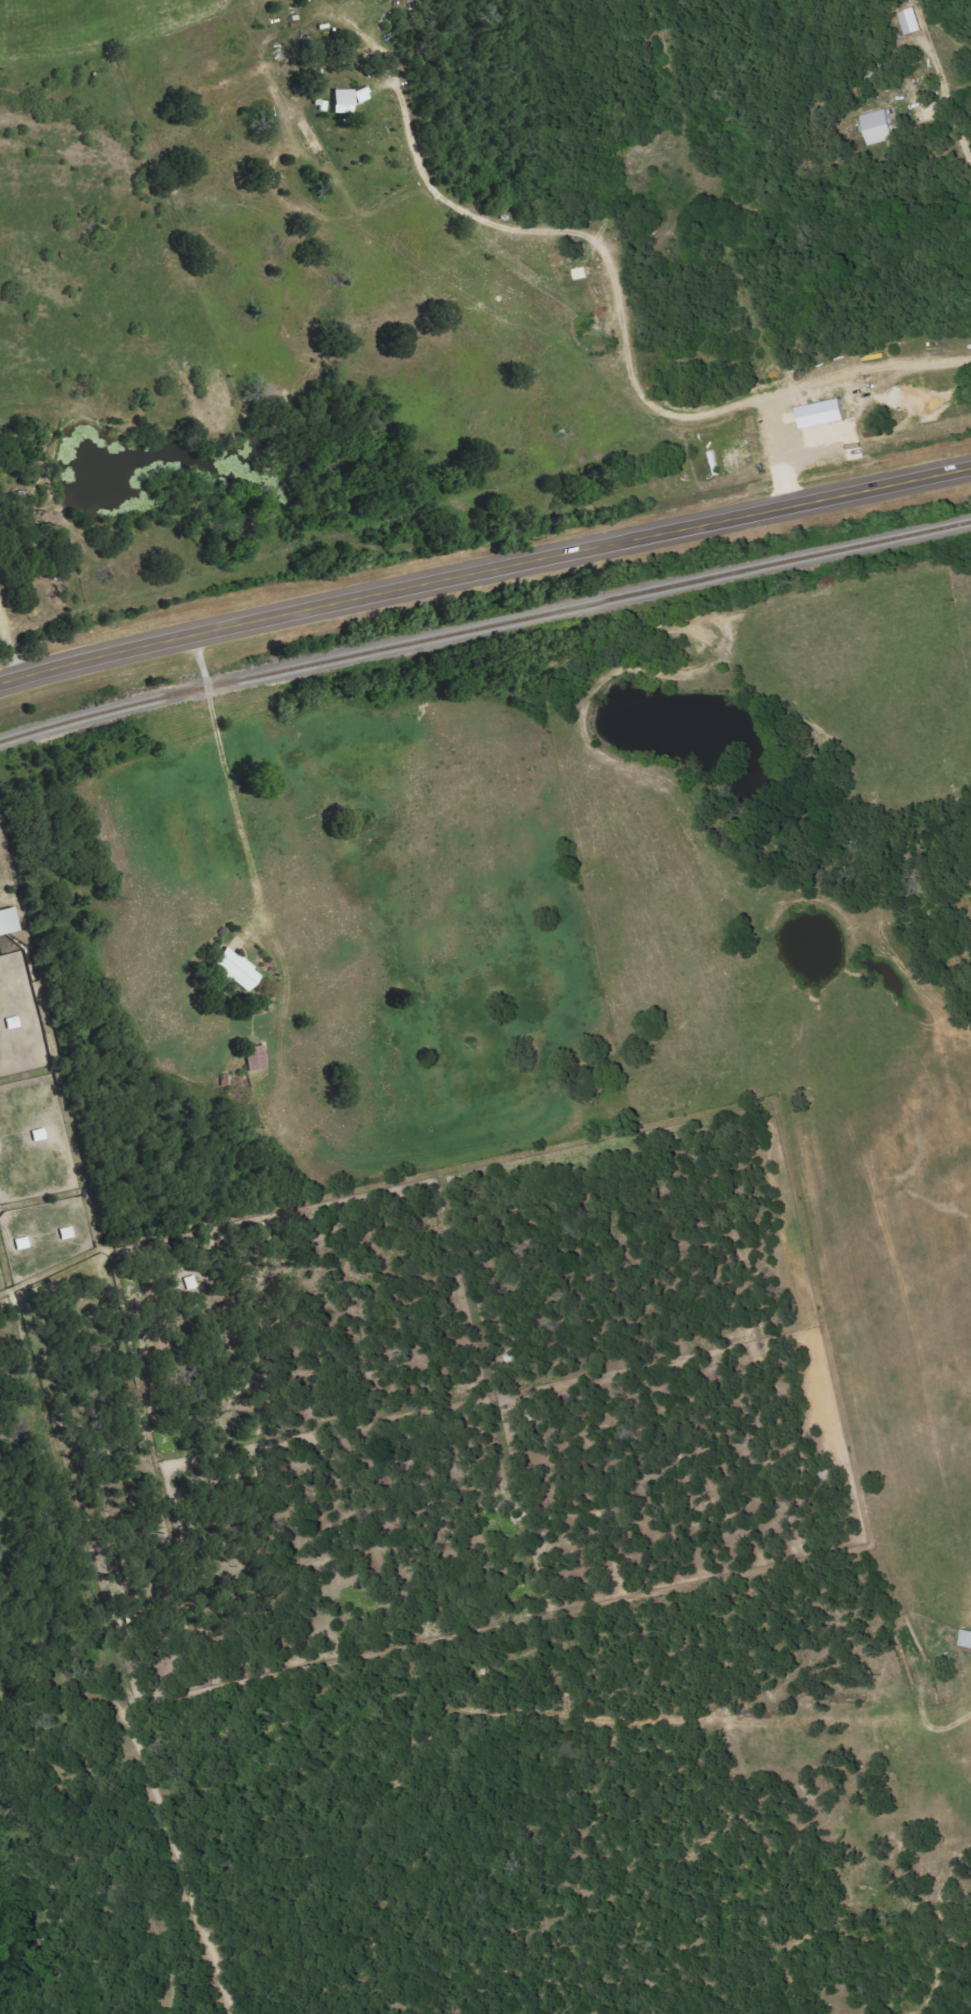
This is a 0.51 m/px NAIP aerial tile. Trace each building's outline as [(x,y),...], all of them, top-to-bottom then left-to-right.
[(923,32),(916,8),(898,13),(905,37),(923,32)] [(337,114),(358,113),(358,102),(371,101),(371,89),(336,90),(337,114)] [(898,141),(891,110),(864,116),(871,147),(898,141)] [(592,279),(589,268),(577,271),(579,282),(592,279)] [(23,931),(17,907),(0,911),(0,936),(23,931)] [(253,993),(266,975),(228,948),(215,966),(253,993)] [(22,1028),(20,1017),(8,1019),(9,1029),(22,1028)] [(48,1139),(46,1129),(34,1131),(36,1142),(48,1139)] [(76,1238),(74,1227),(61,1229),(64,1240),(76,1238)] [(31,1248),(29,1237),(17,1240),(19,1251),(31,1248)] [(959,1631),(957,1648),(970,1650),(970,1633),(959,1631)]
